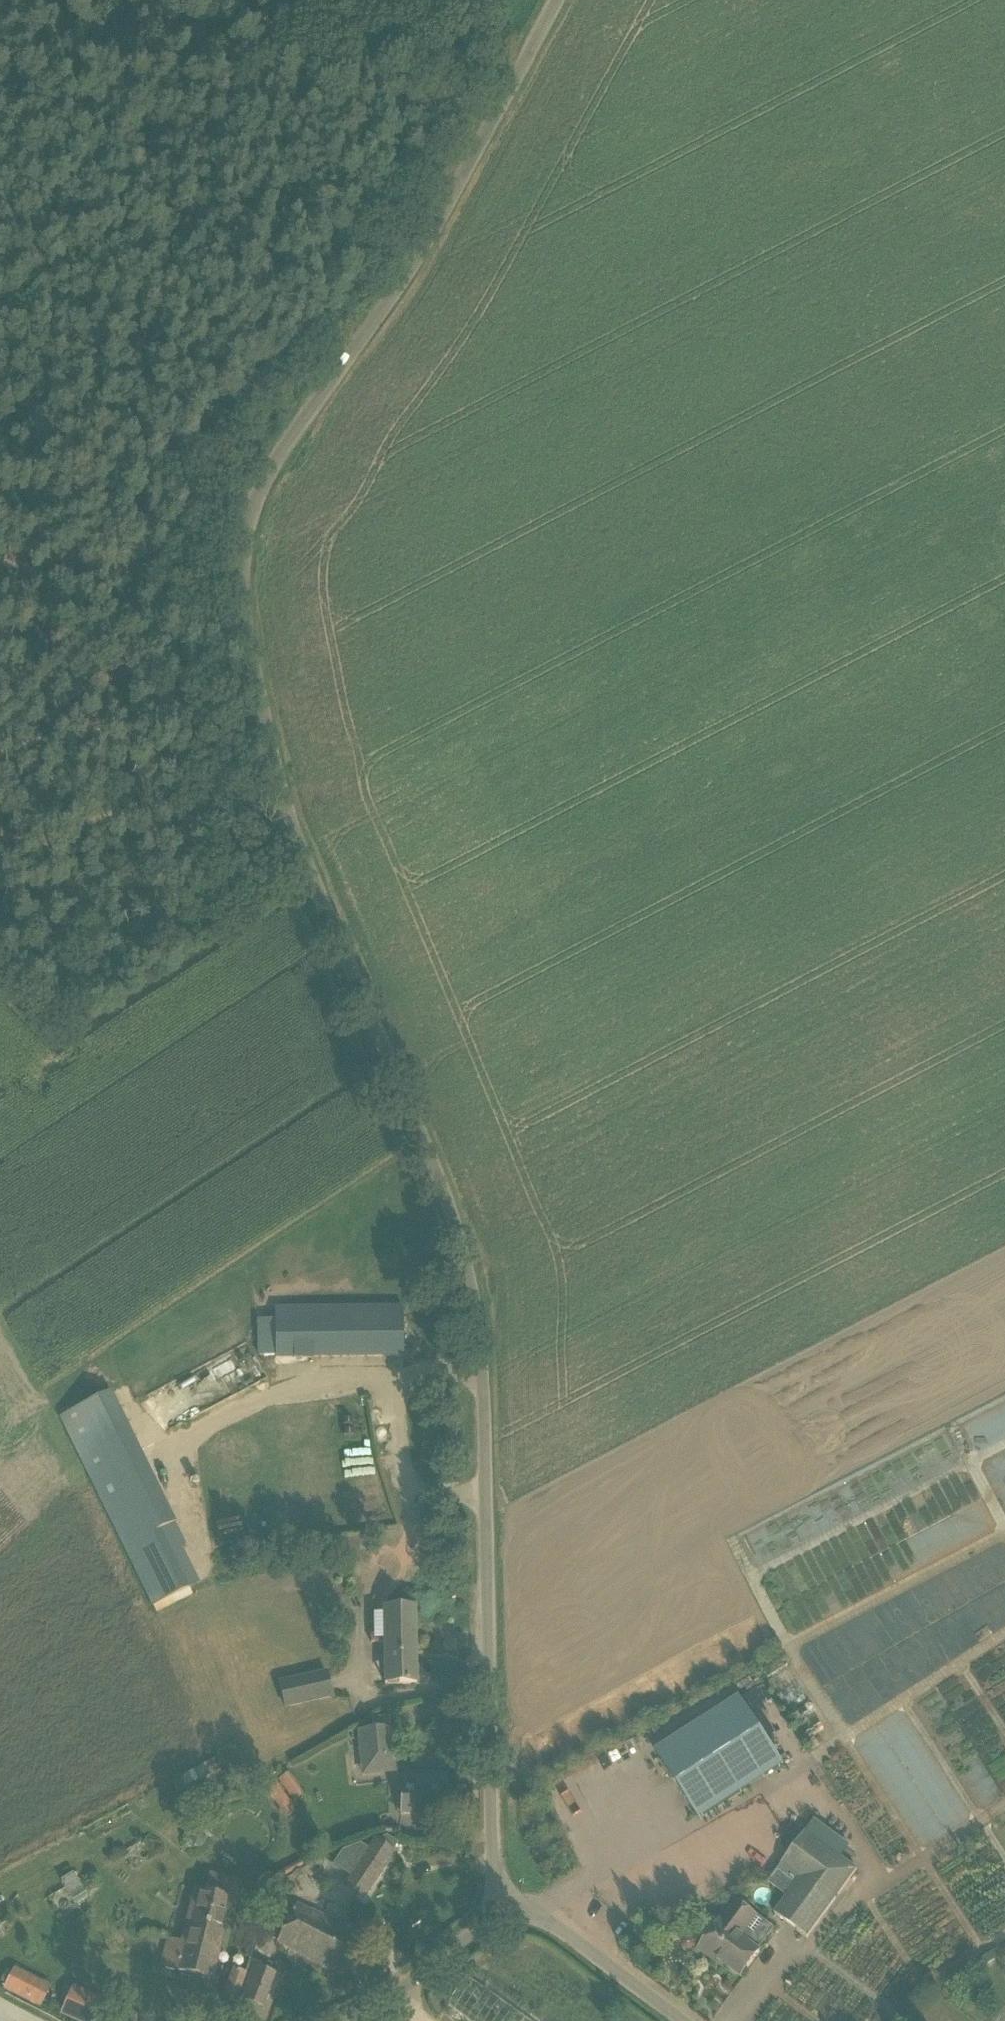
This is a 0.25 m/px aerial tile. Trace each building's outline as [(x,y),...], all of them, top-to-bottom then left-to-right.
[(257,1357),(275,1358),(275,1321),(257,1321),(257,1357)] [(176,1525),(112,1391),(59,1417),(124,1550),(176,1525)] [(417,1684),(415,1616),(415,1608),(382,1609),(384,1685),(417,1684)] [(328,1670),(278,1681),(284,1709),(334,1698),(328,1670)] [(700,1820),(784,1766),(740,1697),(656,1752),(700,1820)] [(362,1760),(393,1756),(391,1728),(359,1731),(362,1760)] [(401,1815),(472,1816),(472,1788),(448,1788),(448,1774),(404,1774),(404,1788),(401,1788),(401,1815)] [(297,1815),(289,1804),(280,1810),(279,1811),(287,1822),(297,1815)] [(807,1938),(858,1869),(807,1831),(772,1879),(790,1893),(774,1914),(807,1938)] [(372,1864),(382,1871),(394,1853),(374,1840),(343,1884),(354,1892),(372,1864)] [(162,1968),(212,1981),(233,1900),(232,1900),(236,1883),(210,1876),(205,1892),(199,1890),(186,1943),(170,1939),(162,1968)] [(367,1935),(347,1925),(298,1900),(277,1942),(329,1968),(346,1976),(345,1978),(346,1978),(367,1935)] [(737,1900),(699,1951),(717,1963),(719,1961),(742,1977),(762,1950),(743,1937),(758,1916),(737,1900)] [(995,1961),(991,1954),(982,1959),(986,1966),(995,1961)] [(241,1999),(264,2008),(276,1975),(253,1967),(241,1999)] [(232,1969),(228,1980),(243,1985),(247,1974),(232,1969)] [(48,1988),(16,1971),(7,1989),(39,2006),(48,1988)] [(103,2000),(89,1994),(85,2003),(69,1995),(60,2016),(72,2020),(94,2020),(103,2000)]
